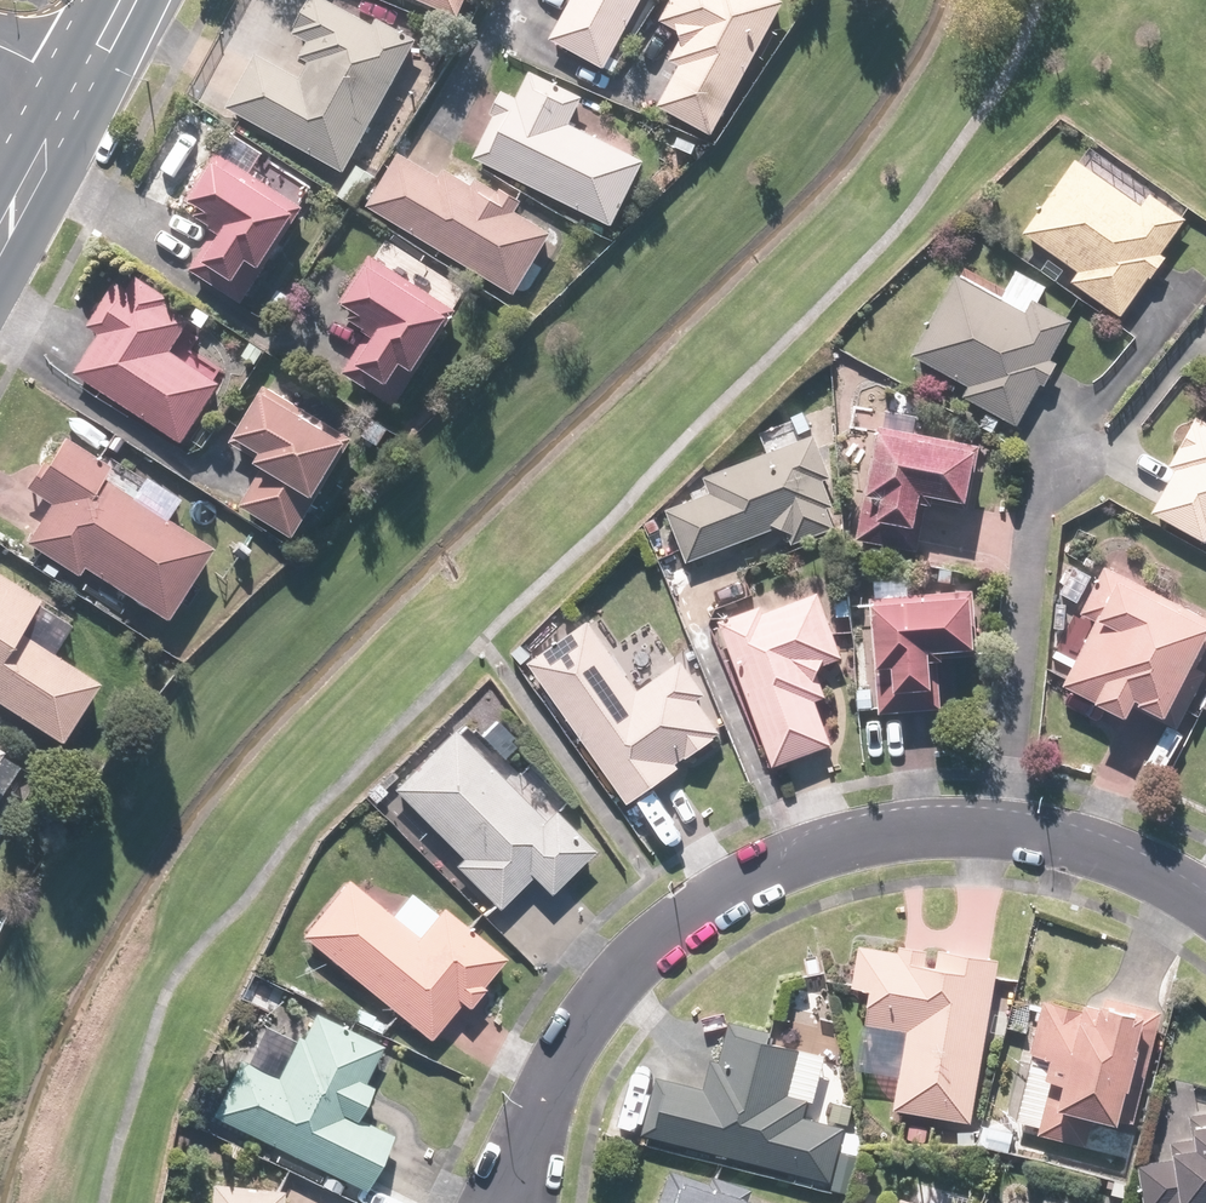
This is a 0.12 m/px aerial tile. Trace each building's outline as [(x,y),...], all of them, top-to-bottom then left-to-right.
[(225,110),(342,175),(415,42),(375,20),(371,28),(321,0),(311,0),(311,1),(309,0),(292,30),(294,31),(291,36),(306,45),(298,60),(307,64),(298,81),(254,57),(225,110)] [(456,20),(465,0),(410,0),(456,20)] [(641,0),(570,0),(571,0),(548,42),(602,71),(641,0)] [(782,4),(774,0),(670,0),(658,23),(675,33),(678,43),(667,63),(677,68),(655,108),(709,137),(782,4)] [(492,118),(471,160),(609,228),(642,163),(567,126),(581,100),(576,98),(580,90),(562,82),(559,89),(528,74),(515,100),(500,93),(489,116),(492,118)] [(1183,220),(1081,146),(1016,235),(1073,277),(1068,283),(1120,321),(1164,261),(1157,256),(1183,220)] [(240,305),(301,210),(215,155),(205,171),(207,172),(198,185),(196,184),(185,203),(198,211),(193,219),(208,229),(207,231),(213,234),(188,273),(240,305)] [(398,156),(366,208),(511,297),(549,236),(513,214),(519,204),(498,192),(496,195),(474,181),(470,188),(442,171),(437,180),(398,156)] [(392,408),(454,313),(368,258),(337,305),(351,314),(346,321),(362,331),(361,333),(366,337),(341,375),(392,408)] [(1035,306),(1044,286),(1013,271),(999,299),(951,274),(908,358),(968,388),(963,398),(1019,427),(1039,388),(1045,391),(1057,368),(1049,364),(1070,323),(1035,306)] [(180,445),(219,386),(169,353),(189,323),(163,307),(167,301),(134,279),(126,292),(114,284),(85,328),(98,337),(73,375),(180,445)] [(351,441),(263,388),(228,444),(256,461),(253,466),(261,471),(238,508),(290,540),(351,441)] [(1194,418),(1167,466),(1176,471),(1150,516),(1202,545),(1205,538),(1205,424),(1194,418)] [(978,447),(873,427),(850,540),(917,553),(921,533),(912,531),(918,499),(966,509),(978,447)] [(814,435),(698,478),(704,495),(664,510),(685,566),(781,531),(788,550),(833,533),(825,512),(832,510),(822,482),(831,479),(814,435)] [(160,622),(207,551),(99,480),(106,469),(61,440),(43,467),(39,464),(22,490),(49,507),(24,545),(74,578),(80,569),(160,622)] [(1097,566),(1071,621),(1087,629),(1059,688),(1128,721),(1134,708),(1163,721),(1205,632),(1205,618),(1097,566)] [(765,603),(715,622),(771,770),(831,747),(815,706),(827,702),(815,670),(846,658),(813,572),(761,592),(765,603)] [(94,687),(48,657),(67,628),(33,606),(36,602),(0,579),(0,708),(56,745),(94,687)] [(907,581),(870,581),(870,600),(867,600),(867,642),(856,642),(855,713),(938,714),(939,693),(926,692),(927,652),(969,652),(970,593),(907,592),(907,581)] [(587,622),(527,663),(627,808),(680,771),(675,765),(717,736),(696,704),(707,697),(682,661),(635,693),(587,622)] [(1186,735),(1170,723),(1142,763),(1158,775),(1186,735)] [(542,821),(450,731),(391,792),(459,859),(450,868),(494,911),(526,878),(546,898),(593,851),(552,811),(542,821)] [(390,920),(343,882),(298,938),(428,1045),(459,1007),(467,1014),(508,963),(441,908),(435,916),(410,895),(390,920)] [(970,1126),(996,963),(899,947),(898,953),(856,947),(849,990),(868,993),(855,1075),(895,1081),(890,1113),(970,1126)] [(1091,1123),(1116,1129),(1142,1015),(1081,1001),(1079,1011),(1043,1003),(1016,1122),(1037,1127),(1035,1137),(1085,1148),(1091,1123)] [(276,1078),(238,1058),(207,1116),(358,1195),(389,1137),(353,1118),(368,1091),(363,1088),(384,1047),(312,1009),(276,1078)] [(823,1069),(826,1057),(766,1042),(769,1031),(730,1022),(721,1061),(711,1059),(704,1090),(656,1078),(639,1150),(843,1199),(859,1130),(850,1128),(855,1106),(838,1101),(845,1074),(823,1069)] [(1133,1164),(1136,1202),(1205,1202),(1205,1087),(1170,1090),(1172,1118),(1189,1117),(1191,1140),(1168,1141),(1169,1162),(1133,1164)] [(664,1170),(652,1202),(739,1202),(744,1191),(706,1176),(703,1185),(664,1170)] [(966,1196),(916,1183),(911,1202),(965,1202),(966,1196)] [(210,1185),(209,1202),(281,1202),(282,1192),(210,1185)] [(1047,1193),(1045,1202),(1090,1202),(1047,1193)]
